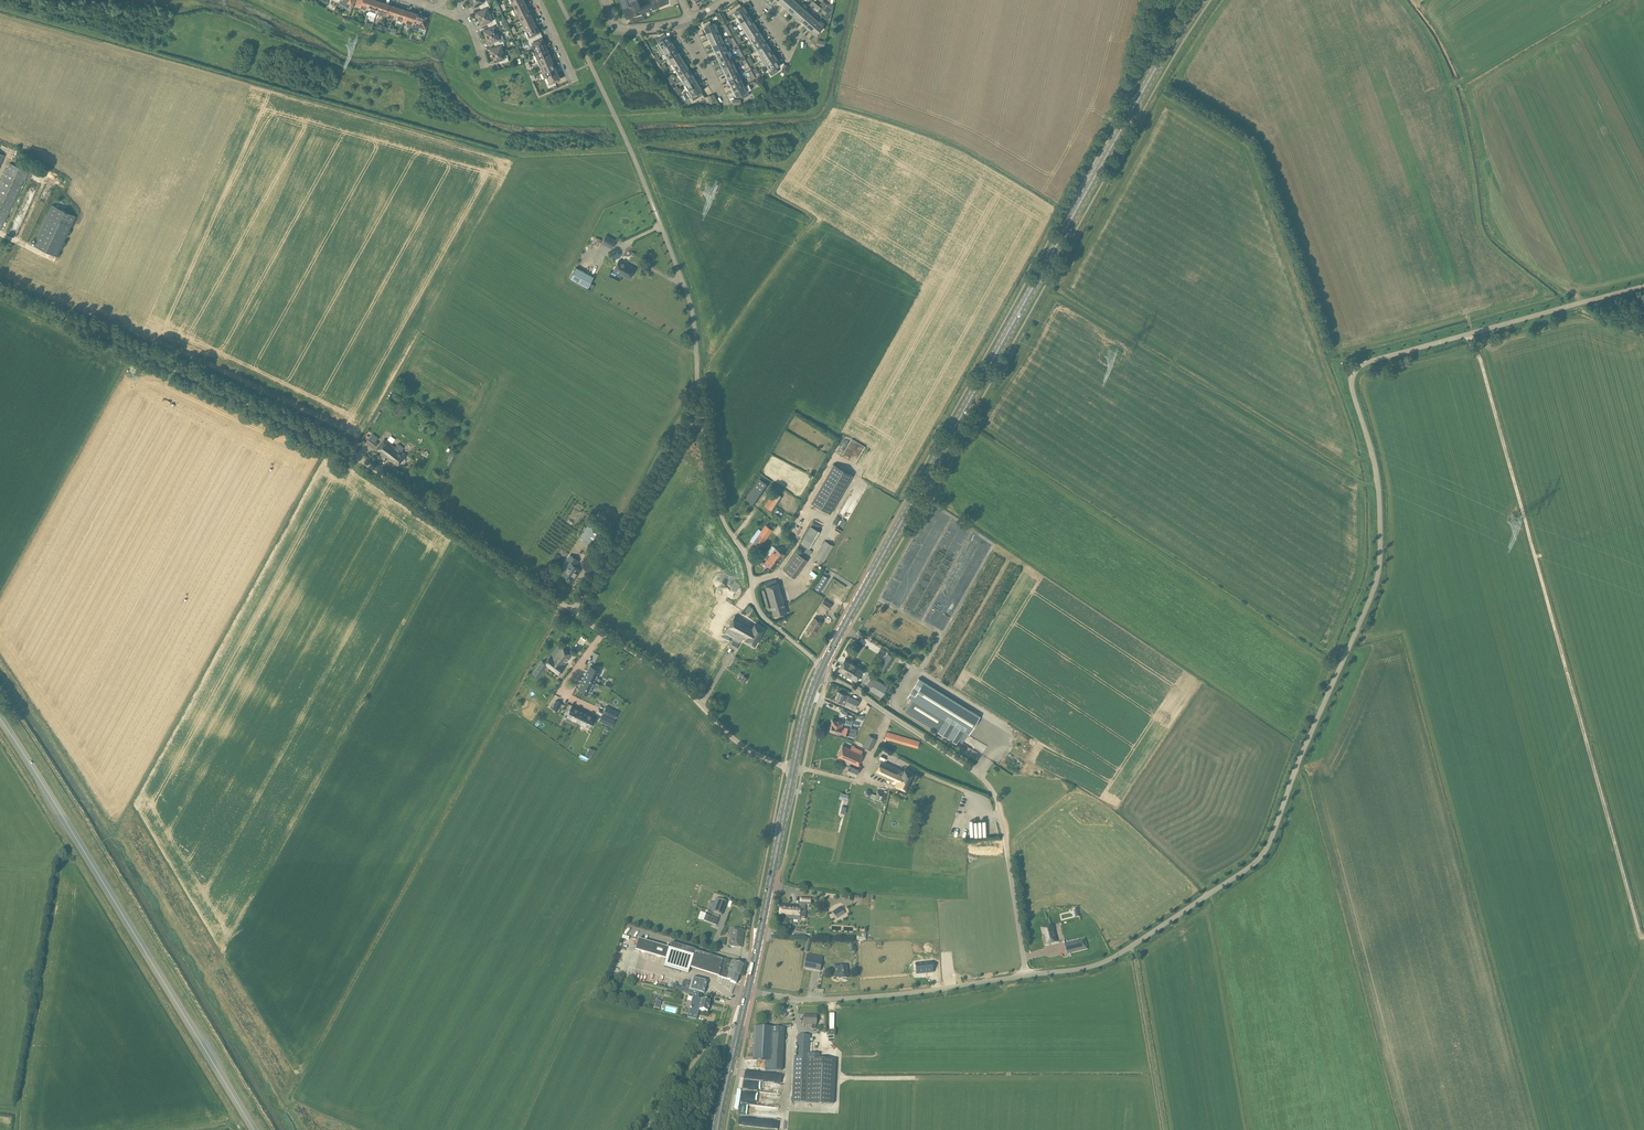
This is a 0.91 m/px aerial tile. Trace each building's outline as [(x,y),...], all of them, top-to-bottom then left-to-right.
[(371,0),(358,0),(356,6),(368,10),(371,0)] [(368,10),(367,14),(375,17),(377,12),(377,13),(381,1),(378,0),(377,0),(377,1),(375,0),(374,0),(374,1),(372,0),(371,0),(368,10)] [(513,2),(515,8),(525,3),(523,0),(517,0),(513,2)] [(631,15),(641,11),(636,0),(620,0),(626,17),(631,15)] [(783,4),(787,8),(788,9),(794,1),(793,0),(787,0),(783,4)] [(786,10),(790,13),(791,11),(792,13),(799,5),(801,4),(797,0),(795,0),(794,1),(788,9),(787,8),(786,10)] [(381,1),(377,13),(386,16),(389,5),(386,4),(384,3),(384,2),(381,1)] [(488,3),(482,6),(483,9),(476,12),(479,18),(489,14),(487,8),(490,7),(488,3)] [(528,9),(525,3),(515,8),(516,8),(513,10),(515,15),(518,13),(518,14),(528,9)] [(746,12),(747,11),(744,7),(743,8),(742,6),(739,3),(727,11),(727,12),(729,11),(731,14),(734,12),(737,17),(746,12)] [(828,4),(824,8),(823,9),(827,12),(831,16),(834,5),(828,4)] [(386,16),(395,18),(399,7),(395,6),(395,7),(393,6),(392,7),(389,5),(386,16)] [(792,13),(797,17),(804,9),(803,9),(799,5),(792,13)] [(399,7),(395,18),(404,21),(407,11),(404,10),(405,10),(402,9),(402,8),(399,7)] [(797,17),(796,17),(800,21),(800,20),(801,21),(802,21),(810,12),(805,8),(803,9),(804,9),(797,17)] [(518,13),(515,15),(517,18),(520,16),(521,19),(531,15),(528,9),(518,14),(518,13)] [(746,12),(737,17),(740,22),(741,22),(749,17),(748,15),(750,14),(747,10),(746,11),(747,11),(746,12)] [(411,12),(407,11),(404,21),(407,22),(406,25),(406,26),(407,26),(407,27),(408,27),(412,29),(417,13),(414,12),(413,13),(411,12)] [(641,11),(631,15),(634,21),(640,19),(640,20),(643,19),(641,11)] [(805,24),(806,25),(813,18),(815,16),(810,12),(802,21),(801,21),(801,22),(804,25),(805,24)] [(417,13),(412,29),(420,31),(421,27),(425,28),(428,21),(425,20),(426,17),(423,16),(420,15),(421,14),(417,13)] [(489,21),(490,24),(496,22),(494,16),(491,17),(489,14),(479,18),(482,24),(489,21)] [(533,20),(531,15),(521,19),(524,25),(533,20)] [(750,16),(749,17),(741,22),(740,22),(739,23),(742,29),(744,28),(753,22),(752,21),(753,20),(750,16)] [(806,25),(811,30),(818,22),(813,18),(806,25)] [(533,20),(524,25),(527,31),(536,26),(533,20)] [(704,27),(707,33),(716,29),(713,23),(711,24),(710,20),(703,23),(705,27),(704,27)] [(486,36),(496,32),(494,27),(498,25),(496,22),(490,24),(491,27),(484,30),(486,36)] [(744,28),(747,33),(756,27),(753,22),(744,28)] [(818,22),(811,30),(816,34),(823,26),(818,22)] [(528,41),(537,37),(535,33),(539,32),(536,26),(527,31),(529,36),(527,37),(528,41)] [(745,34),(749,39),(759,33),(758,31),(759,31),(757,27),(756,27),(747,33),(745,34)] [(716,29),(707,33),(710,39),(719,34),(721,33),(718,28),(716,29)] [(498,36),(496,32),(486,36),(488,42),(495,40),(496,43),(503,41),(504,40),(502,35),(498,36)] [(763,38),(759,33),(749,39),(752,45),(754,44),(754,43),(763,38)] [(667,37),(665,34),(655,40),(660,49),(671,42),(667,37)] [(721,40),(719,34),(710,39),(712,44),(722,40),(721,40)] [(538,40),(537,37),(528,41),(531,46),(533,44),(535,48),(545,44),(542,38),(538,40)] [(766,43),(763,38),(754,43),(754,44),(752,45),(756,50),(757,49),(758,49),(766,43)] [(714,48),(715,50),(726,45),(723,39),(721,40),(722,40),(712,44),(711,45),(713,49),(714,48)] [(504,45),(503,41),(496,43),(497,46),(490,48),(492,54),(502,52),(501,46),(504,45)] [(660,49),(664,54),(674,47),(673,46),(674,45),(671,41),(671,42),(660,49)] [(770,49),(766,43),(758,49),(757,49),(756,50),(759,55),(761,54),(770,49)] [(537,54),(547,50),(545,44),(535,48),(532,50),(534,55),(535,55),(537,54)] [(726,45),(715,50),(718,56),(727,52),(729,51),(726,45)] [(664,54),(667,59),(678,53),(674,47),(664,54)] [(762,61),(773,54),(770,49),(761,54),(759,55),(762,61)] [(550,56),(547,50),(537,54),(535,55),(538,61),(540,60),(550,56)] [(503,55),(502,52),(492,54),(493,61),(501,59),(502,62),(508,60),(507,55),(503,55)] [(718,56),(720,62),(730,57),(729,57),(727,52),(718,56)] [(681,58),(678,53),(667,59),(671,65),(672,64),(672,63),(681,58)] [(776,59),(773,54),(762,61),(766,66),(768,64),(768,65),(776,59)] [(552,61),(550,56),(540,60),(538,61),(540,67),(552,61)] [(720,62),(723,67),(734,62),(731,56),(729,57),(730,57),(720,62)] [(684,63),(681,58),(672,63),(672,64),(676,69),(684,63)] [(768,64),(766,66),(769,71),(772,75),(778,71),(776,67),(780,65),(776,59),(768,65),(768,64)] [(555,67),(552,61),(540,67),(543,72),(545,71),(555,67)] [(725,71),(726,73),(735,69),(737,68),(734,62),(723,67),(722,67),(724,72),(725,71)] [(676,69),(679,74),(688,69),(688,68),(687,67),(685,63),(684,63),(676,69)] [(547,77),(557,73),(555,67),(545,71),(543,72),(543,73),(542,73),(544,78),(547,77)] [(691,72),(689,68),(688,68),(688,69),(679,74),(682,79),(691,74),(690,72),(691,72)] [(738,74),(740,73),(737,68),(735,69),(726,73),(728,78),(728,79),(738,74)] [(560,79),(557,73),(547,77),(550,83),(547,84),(549,87),(556,84),(554,81),(560,79)] [(742,79),(740,73),(738,74),(728,79),(728,78),(727,79),(729,83),(730,83),(731,84),(740,80),(742,79)] [(682,79),(686,85),(694,79),(691,74),(682,79)] [(694,79),(686,85),(689,90),(698,85),(694,79)] [(731,84),(734,90),(745,85),(742,79),(740,80),(731,84)] [(689,90),(687,91),(691,97),(693,101),(695,99),(700,97),(697,93),(701,90),(698,85),(689,90)] [(745,85),(734,90),(736,96),(741,94),(743,98),(750,95),(748,91),(745,85)] [(9,163),(4,175),(0,183),(0,230),(1,230),(28,172),(9,163)] [(76,216),(52,205),(33,246),(57,257),(76,216)] [(615,241),(605,236),(601,244),(611,249),(615,241)] [(621,275),(627,265),(619,261),(614,271),(621,275)] [(635,269),(627,265),(621,275),(629,279),(635,269)] [(649,271),(642,267),(639,271),(647,276),(649,271)] [(594,278),(576,268),(570,280),(588,289),(594,278)] [(378,443),(376,441),(370,437),(366,442),(374,448),(378,443)] [(395,447),(384,440),(377,450),(398,466),(405,454),(401,451),(403,449),(404,448),(399,443),(395,447)] [(831,513),(853,475),(833,464),(811,502),(831,513)] [(767,485),(760,480),(746,499),(753,504),(767,485)] [(782,496),(777,493),(773,499),(767,508),(771,511),(782,496)] [(758,545),(771,526),(763,520),(755,532),(753,531),(748,537),(758,545)] [(606,531),(590,521),(580,537),(596,547),(606,531)] [(819,531),(811,526),(801,543),(810,548),(819,531)] [(833,546),(825,541),(813,560),(821,565),(833,546)] [(812,551),(801,544),(798,548),(810,555),(812,551)] [(784,554),(771,545),(766,552),(770,555),(764,562),(774,568),(784,554)] [(783,568),(793,576),(807,558),(797,550),(783,568)] [(579,561),(571,555),(568,560),(572,562),(566,571),(567,572),(565,576),(568,578),(567,580),(572,583),(581,570),(575,566),(579,561)] [(777,583),(775,579),(764,582),(766,589),(762,590),(766,607),(765,607),(765,609),(771,607),(774,617),(787,613),(778,582),(777,583)] [(832,604),(824,599),(820,605),(828,610),(832,604)] [(751,613),(749,612),(753,608),(749,605),(745,611),(746,612),(745,614),(748,617),(751,613)] [(739,642),(741,638),(742,636),(745,637),(749,631),(750,632),(753,626),(734,615),(724,633),(734,638),(739,642)] [(822,622),(814,617),(807,629),(815,634),(817,630),(822,622)] [(754,624),(753,626),(750,632),(753,634),(753,633),(759,636),(763,629),(754,624)] [(660,627),(656,635),(660,637),(660,639),(663,641),(664,641),(668,643),(671,639),(676,641),(681,633),(670,627),(670,628),(666,626),(664,629),(660,627)] [(753,634),(750,632),(749,631),(745,637),(742,636),(741,638),(745,640),(754,645),(759,636),(753,633),(753,634)] [(739,642),(734,638),(730,646),(735,649),(739,642)] [(571,654),(559,645),(550,656),(545,662),(542,661),(533,673),(538,677),(547,665),(559,673),(564,666),(563,665),(571,654)] [(863,669),(845,658),(838,670),(856,681),(863,669)] [(586,673),(585,677),(594,682),(600,670),(591,666),(587,673),(586,673)] [(594,682),(585,677),(583,681),(582,684),(581,684),(579,689),(589,694),(592,689),(591,688),(593,686),(594,682)] [(888,687),(873,678),(867,688),(881,697),(888,687)] [(980,716),(919,678),(913,687),(917,690),(905,711),(957,743),(964,731),(969,734),(980,716)] [(858,700),(838,691),(835,699),(841,702),(843,698),(847,700),(845,703),(855,707),(858,700)] [(556,700),(552,708),(557,711),(561,703),(556,700)] [(579,721),(583,711),(579,709),(579,710),(572,706),(567,716),(575,720),(575,719),(579,721)] [(606,706),(603,712),(615,718),(618,712),(606,706)] [(588,714),(583,711),(579,721),(583,723),(582,724),(590,727),(595,717),(588,714)] [(614,720),(608,717),(605,723),(611,726),(614,720)] [(852,721),(846,720),(845,723),(838,721),(837,722),(833,720),(832,724),(831,725),(830,727),(831,727),(831,729),(835,730),(835,731),(855,736),(857,729),(850,728),(852,721)] [(920,740),(886,731),(884,737),(918,747),(920,740)] [(877,739),(869,735),(863,746),(871,750),(877,739)] [(854,746),(852,745),(851,748),(843,745),(838,756),(851,762),(850,764),(849,764),(846,771),(855,775),(859,768),(856,767),(857,764),(858,764),(863,753),(861,753),(862,750),(854,747),(854,746)] [(590,748),(586,756),(589,758),(595,750),(590,748)] [(880,749),(879,752),(893,758),(894,755),(880,749)] [(902,769),(882,761),(876,774),(892,781),(892,780),(897,782),(896,785),(907,790),(914,773),(905,769),(903,772),(901,771),(902,769)] [(886,793),(878,790),(877,795),(872,793),(871,797),(876,799),(884,801),(886,793)] [(849,795),(841,792),(839,798),(847,801),(849,795)] [(728,901),(718,898),(716,902),(712,901),(709,909),(715,912),(714,914),(720,917),(721,914),(723,915),(728,901)] [(805,912),(800,912),(800,907),(780,905),(779,918),(799,920),(799,919),(805,919),(805,912)] [(845,913),(840,906),(832,912),(837,919),(845,913)] [(698,918),(716,925),(718,919),(700,912),(698,918)] [(1054,931),(1053,926),(1053,925),(1042,928),(1046,945),(1057,942),(1054,931)] [(744,930),(731,929),(729,946),(742,948),(744,930)] [(635,950),(667,959),(665,965),(689,972),(696,950),(672,942),(670,947),(639,938),(635,950)] [(1085,939),(1065,944),(1067,953),(1087,949),(1085,939)] [(725,979),(727,972),(728,971),(724,970),(722,970),(723,966),(725,966),(725,967),(726,967),(728,960),(718,957),(717,957),(696,950),(690,967),(718,976),(725,979)] [(822,958),(807,955),(804,968),(819,972),(822,958)] [(960,956),(955,957),(957,968),(971,966),(969,956),(961,957),(960,956)] [(731,961),(728,971),(727,972),(739,976),(739,977),(743,965),(731,961)] [(933,964),(916,964),(916,974),(933,974),(933,964)] [(843,968),(843,965),(834,966),(834,978),(839,978),(839,980),(842,980),(843,981),(845,981),(846,980),(847,980),(847,967),(843,968)] [(727,972),(725,979),(730,980),(730,982),(736,984),(739,976),(727,972)] [(694,995),(698,996),(699,993),(704,994),(707,982),(692,978),(690,987),(690,989),(689,990),(690,991),(690,994),(694,995)] [(690,989),(690,987),(688,987),(689,982),(683,981),(682,987),(688,989),(690,989)] [(698,996),(694,995),(692,1002),(693,1002),(692,1007),(691,1007),(691,1008),(691,1009),(691,1011),(690,1011),(688,1018),(697,1020),(699,1010),(708,1012),(709,1008),(710,1004),(709,1004),(710,1001),(698,998),(698,996)] [(816,1016),(804,1016),(804,1025),(812,1025),(812,1030),(816,1030),(816,1016)] [(784,1028),(754,1026),(752,1048),(782,1050),(784,1028)] [(810,1036),(798,1035),(797,1058),(794,1057),(792,1101),(834,1104),(836,1060),(808,1058),(810,1036)] [(769,1081),(769,1072),(747,1071),(747,1080),(769,1081)] [(779,1106),(780,1092),(766,1091),(766,1087),(764,1087),(763,1092),(750,1090),(750,1092),(746,1092),(746,1095),(742,1095),(742,1103),(741,1103),(740,1114),(748,1114),(748,1111),(752,1112),(752,1108),(759,1109),(759,1108),(757,1108),(757,1104),(779,1106)] [(740,1124),(778,1128),(779,1118),(740,1115),(740,1124)]
